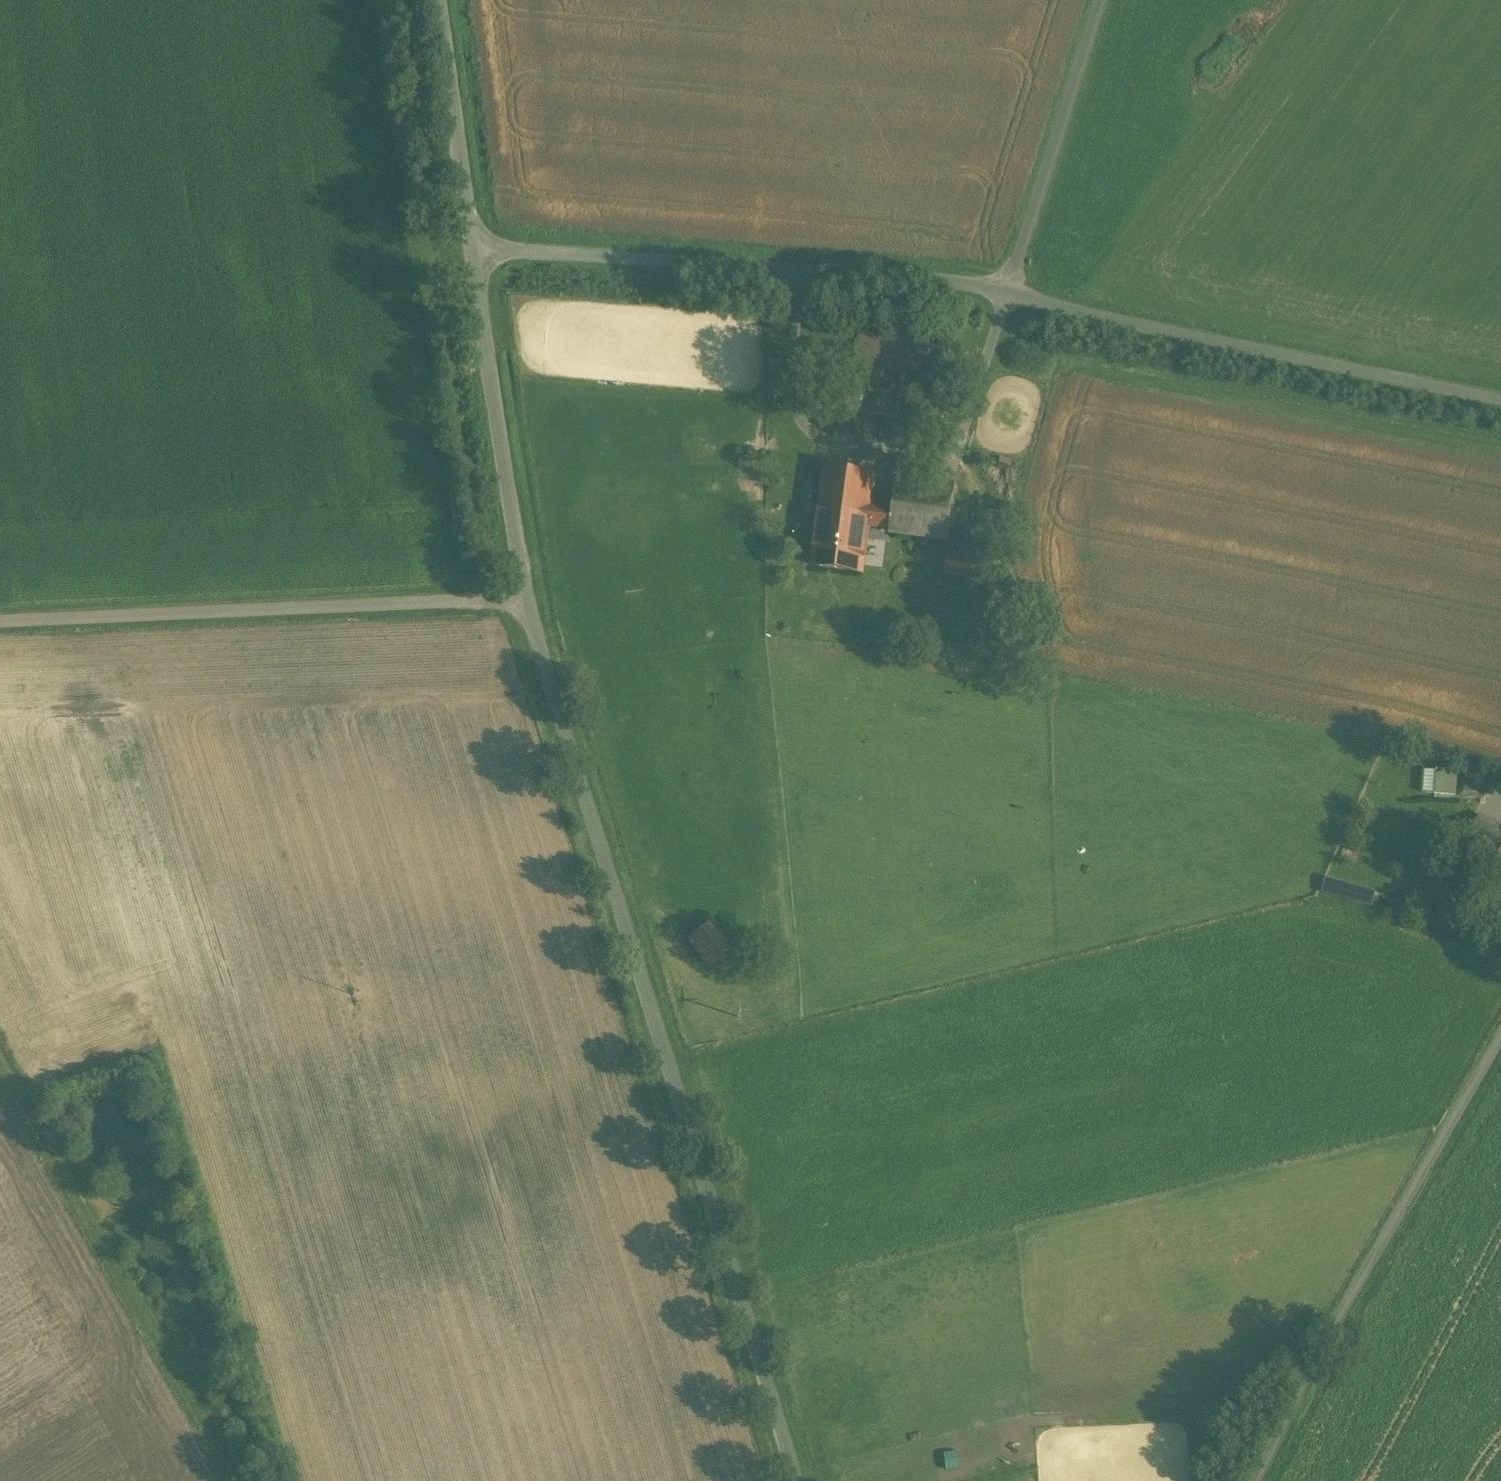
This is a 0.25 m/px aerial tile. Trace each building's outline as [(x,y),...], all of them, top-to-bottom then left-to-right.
[(825,470),(818,525),(836,527),(835,532),(867,536),(868,527),(891,530),(890,533),(949,541),(956,487),(897,479),(893,510),(871,507),(875,476),(825,470)] [(818,525),(813,566),(862,572),(867,536),(835,532),(836,527),(818,525)] [(949,554),(947,574),(987,579),(993,532),(968,529),(964,556),(949,554)] [(1468,840),(1500,859),(1500,827),(1482,816),(1468,840)] [(709,923),(687,940),(707,966),(729,949),(709,923)]
